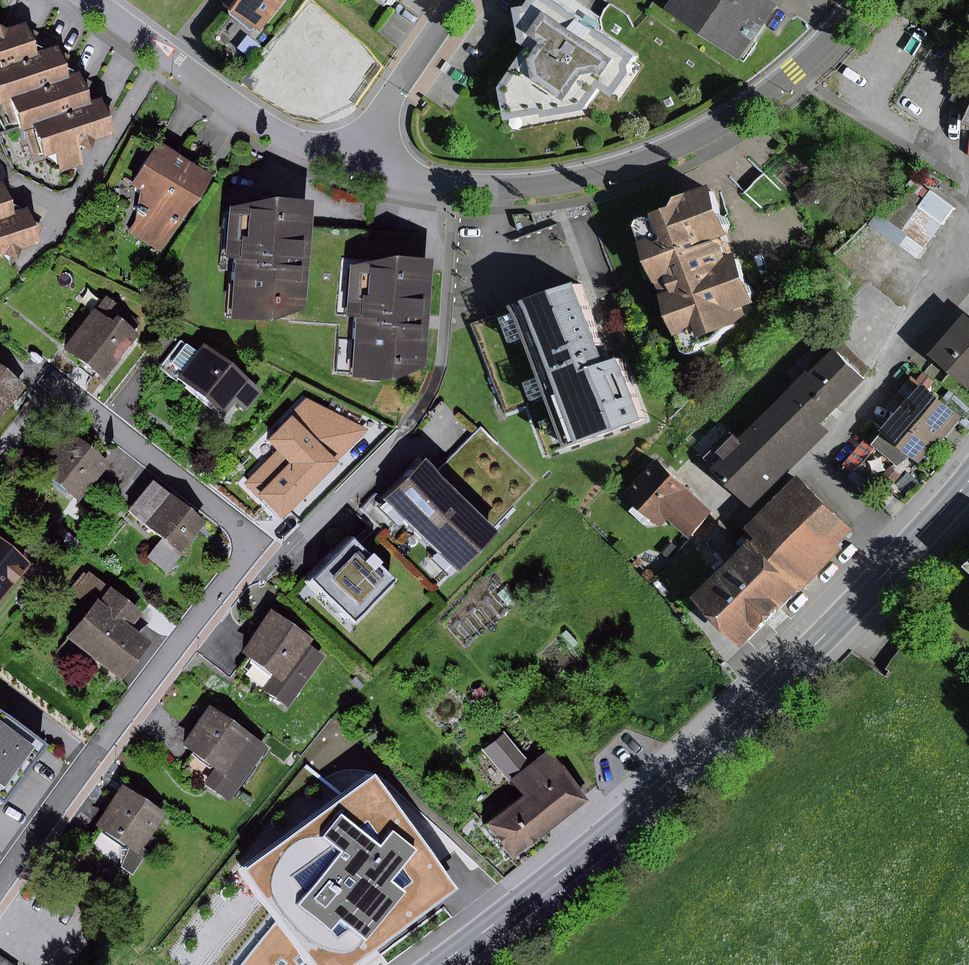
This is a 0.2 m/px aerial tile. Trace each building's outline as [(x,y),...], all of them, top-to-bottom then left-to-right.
[(273,20),(290,0),(250,0),(273,20)] [(533,6),(537,39),(544,45),(517,82),(521,120),(598,109),(615,88),(626,97),(646,71),(645,61),(650,53),(575,0),(544,0),(543,3),(533,6)] [(683,6),(719,31),(741,0),(687,0),(683,6)] [(719,31),(756,57),(795,2),(792,0),(741,0),(719,31)] [(0,32),(0,68),(41,55),(31,22),(0,32)] [(0,68),(0,99),(13,95),(66,78),(58,50),(41,55),(0,68)] [(66,78),(13,95),(23,126),(37,122),(93,105),(83,73),(66,78)] [(93,105),(37,122),(46,151),(60,146),(66,167),(87,161),(80,139),(113,129),(104,101),(93,105)] [(143,227),(171,244),(216,173),(158,136),(131,179),(161,197),(143,227)] [(875,224),(897,241),(891,248),(913,265),(958,207),(915,173),(875,224)] [(730,232),(713,181),(649,202),(661,236),(642,242),(671,323),(694,315),(699,330),(738,317),(732,302),(748,296),(732,250),(721,253),(716,237),(730,232)] [(17,211),(7,182),(0,185),(0,216),(17,211)] [(249,196),(242,307),(278,309),(279,297),(310,299),(317,200),(249,196)] [(0,216),(0,249),(40,238),(31,207),(17,211),(0,216)] [(428,370),(434,257),(358,253),(352,365),(428,370)] [(573,446),(647,416),(621,352),(604,358),(574,284),(516,307),(573,446)] [(91,311),(63,349),(103,378),(137,330),(114,313),(107,322),(91,311)] [(944,355),(968,378),(968,327),(944,355)] [(844,340),(722,460),(766,506),(846,427),(838,418),(880,376),(844,340)] [(212,347),(187,378),(241,421),(265,390),(212,347)] [(19,380),(0,367),(0,406),(19,380)] [(538,404),(551,397),(543,381),(529,388),(538,404)] [(885,446),(908,466),(922,450),(931,458),(948,437),(952,441),(968,421),(968,411),(938,385),(885,446)] [(306,398),(265,439),(276,449),(242,485),(280,522),(372,429),(306,398)] [(65,426),(37,462),(83,498),(111,462),(65,426)] [(426,460),(391,498),(463,563),(543,476),(488,426),(443,475),(426,460)] [(670,456),(636,493),(671,524),(678,517),(700,537),(727,508),(670,456)] [(760,545),(709,594),(761,648),(821,591),(816,585),(854,548),(851,545),(867,529),(812,472),(748,533),(760,545)] [(158,480),(133,508),(168,538),(152,556),(172,572),(190,551),(185,547),(207,521),(158,480)] [(33,563),(0,535),(0,603),(33,563)] [(355,537),(313,581),(358,623),(400,578),(355,537)] [(134,603),(97,577),(58,633),(121,678),(150,637),(123,618),(134,603)] [(276,608),(247,649),(282,674),(271,690),(293,706),(329,655),(314,645),(319,638),(276,608)] [(274,746),(212,704),(183,747),(219,772),(215,778),(241,795),(274,746)] [(1,805),(38,753),(43,746),(0,715),(0,804),(1,805)] [(521,796),(481,827),(504,856),(579,799),(541,750),(523,764),(498,731),(481,744),(521,796)] [(374,774),(241,871),(277,921),(240,964),(304,964),(307,963),(309,964),(351,964),(457,888),(374,774)] [(126,785),(100,823),(133,846),(125,858),(139,868),(158,840),(154,837),(169,815),(126,785)]
